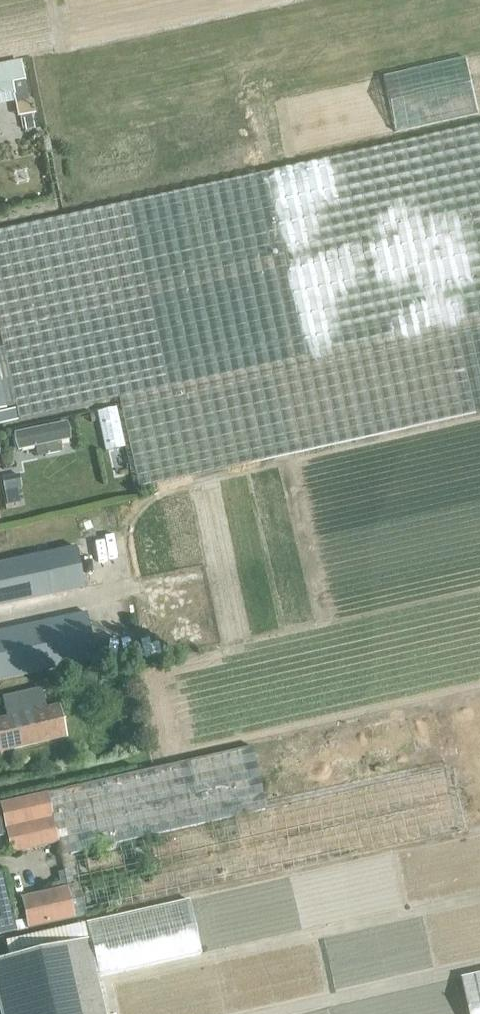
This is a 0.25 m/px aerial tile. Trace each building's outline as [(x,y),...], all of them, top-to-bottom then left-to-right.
[(461,56),(472,112),(479,110),(479,52),(461,56)] [(20,62),(0,66),(0,94),(12,91),(15,104),(28,101),(20,62)] [(0,231),(0,337),(2,347),(0,348),(0,382),(5,407),(15,405),(18,420),(118,398),(138,488),(479,412),(479,124),(67,216),(0,231)] [(106,449),(126,444),(116,405),(97,410),(106,449)] [(0,412),(0,424),(18,420),(15,408),(0,412)] [(66,422),(14,433),(17,450),(44,445),(46,455),(61,452),(59,442),(69,440),(66,422)] [(19,473),(0,477),(3,492),(22,488),(19,473)] [(84,589),(75,547),(0,563),(0,607),(84,589)] [(96,660),(86,612),(0,631),(0,681),(96,660)] [(2,697),(7,720),(46,712),(41,688),(2,697)] [(38,744),(69,737),(63,708),(46,712),(7,720),(0,722),(0,752),(38,744)] [(0,803),(0,807),(11,854),(59,843),(61,855),(266,809),(251,747),(0,803)] [(215,953),(226,1012),(331,993),(320,936),(304,938),(293,876),(188,895),(199,956),(215,953)] [(66,886),(20,897),(27,929),(74,919),(66,886)] [(83,924),(5,941),(8,957),(0,959),(0,1010),(1,1013),(103,1013),(83,924)]
